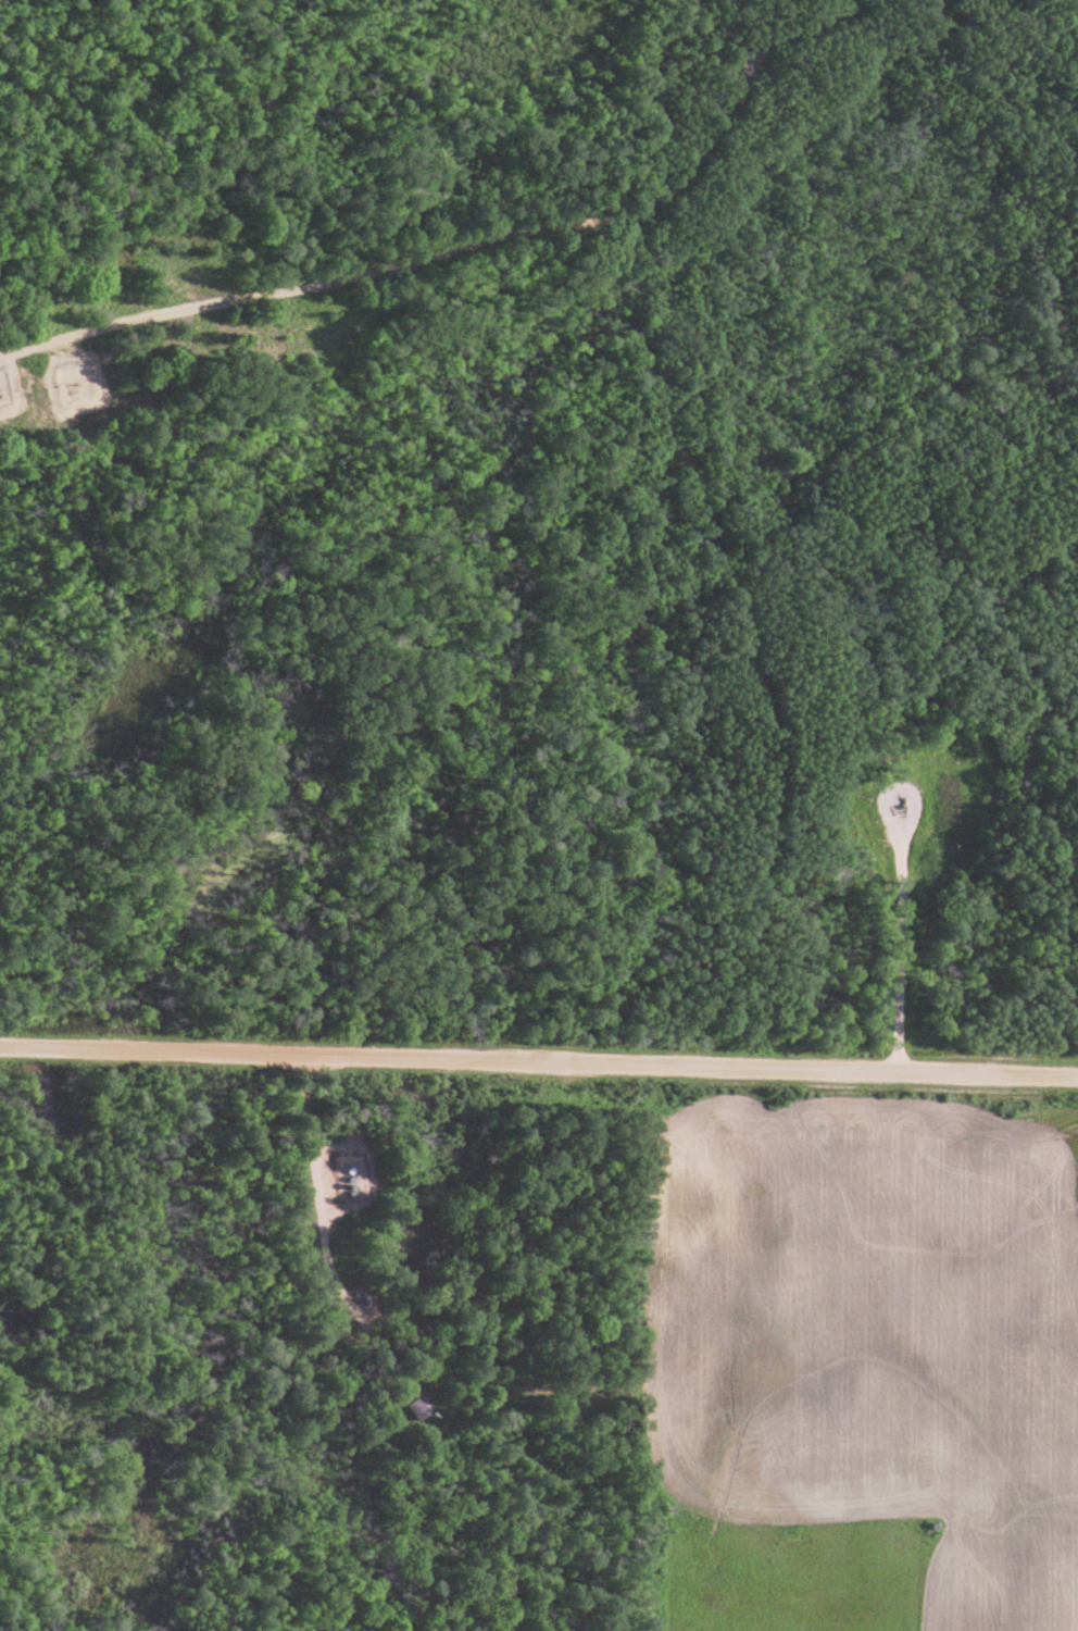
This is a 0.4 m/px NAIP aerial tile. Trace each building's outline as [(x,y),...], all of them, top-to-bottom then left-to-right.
[(425,1414),(413,1399),(404,1406),(416,1421),(425,1414)]
